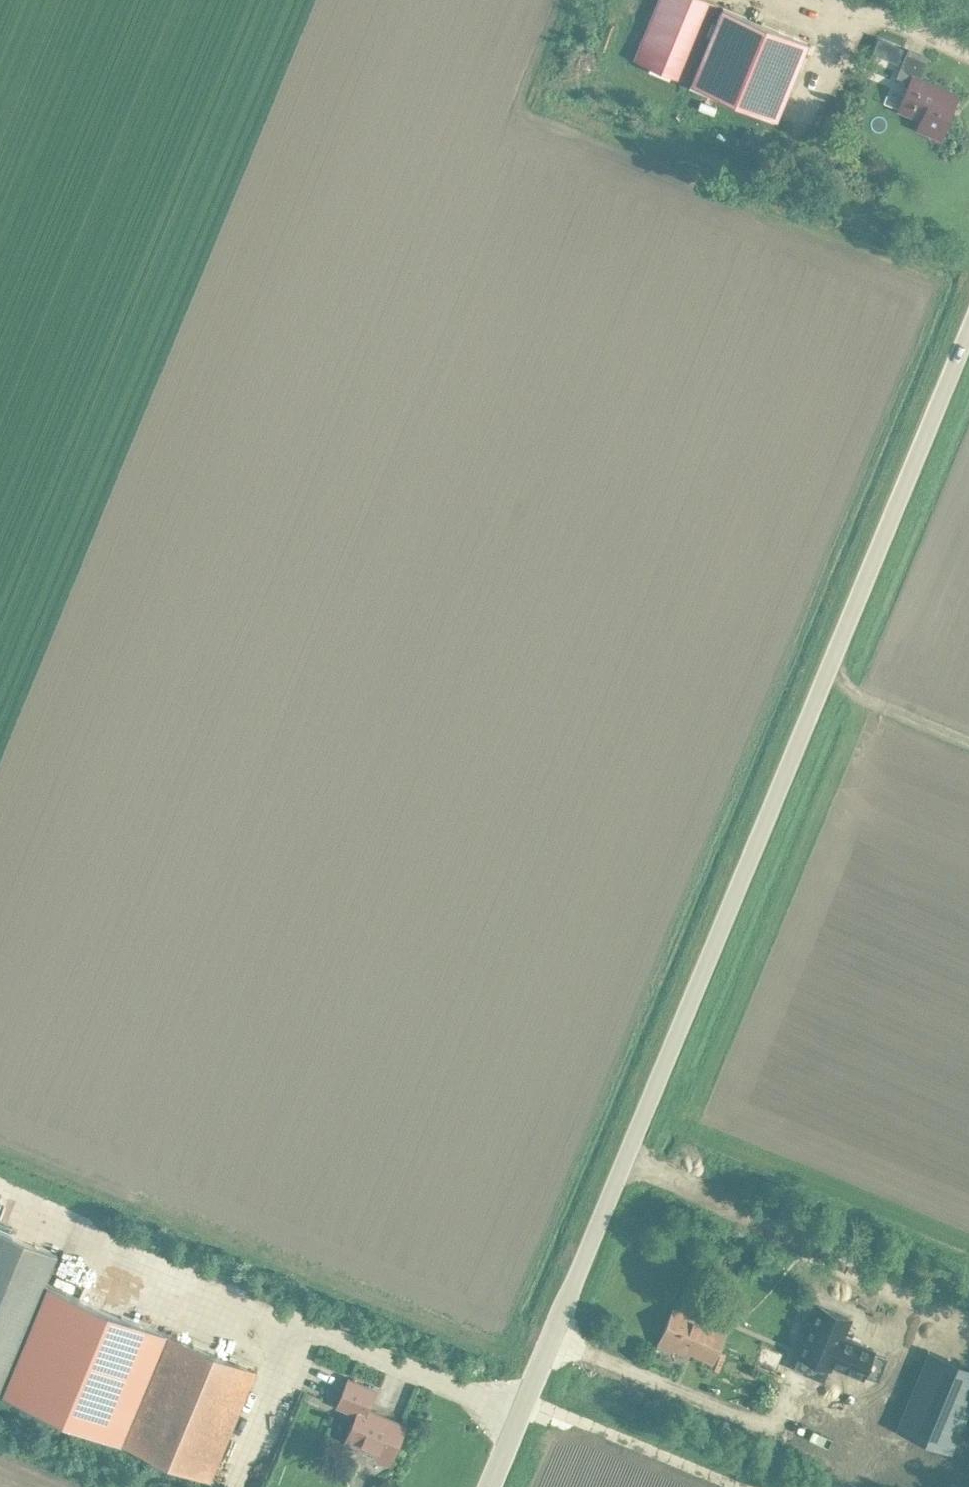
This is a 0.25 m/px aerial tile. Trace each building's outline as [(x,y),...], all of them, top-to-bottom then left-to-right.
[(690,82),(721,5),(709,0),(657,0),(633,59),(690,82)] [(721,5),(690,82),(775,117),(806,40),(721,5)] [(621,29),(630,47),(638,43),(634,35),(637,33),(632,23),(621,29)] [(939,137),(957,93),(919,78),(927,57),(907,48),(898,69),(912,74),(896,112),(919,122),(916,128),(939,137)] [(56,1254),(0,1230),(0,1386),(1,1387),(44,1284),(56,1254)] [(1,1387),(0,1389),(0,1393),(123,1444),(124,1443),(168,1335),(44,1284),(1,1387)] [(658,1294),(641,1332),(687,1352),(704,1314),(658,1294)] [(862,1377),(863,1375),(873,1352),(873,1350),(842,1337),(850,1319),(818,1305),(811,1321),(806,1319),(799,1336),(804,1338),(797,1354),(798,1355),(829,1368),(831,1364),(862,1377)] [(124,1443),(209,1479),(254,1371),(168,1335),(124,1443)] [(927,1350),(895,1428),(950,1451),(968,1405),(968,1368),(927,1350)] [(381,1455),(379,1460),(388,1464),(404,1424),(366,1409),(374,1389),(347,1378),(336,1405),(356,1413),(345,1440),(381,1455)]
